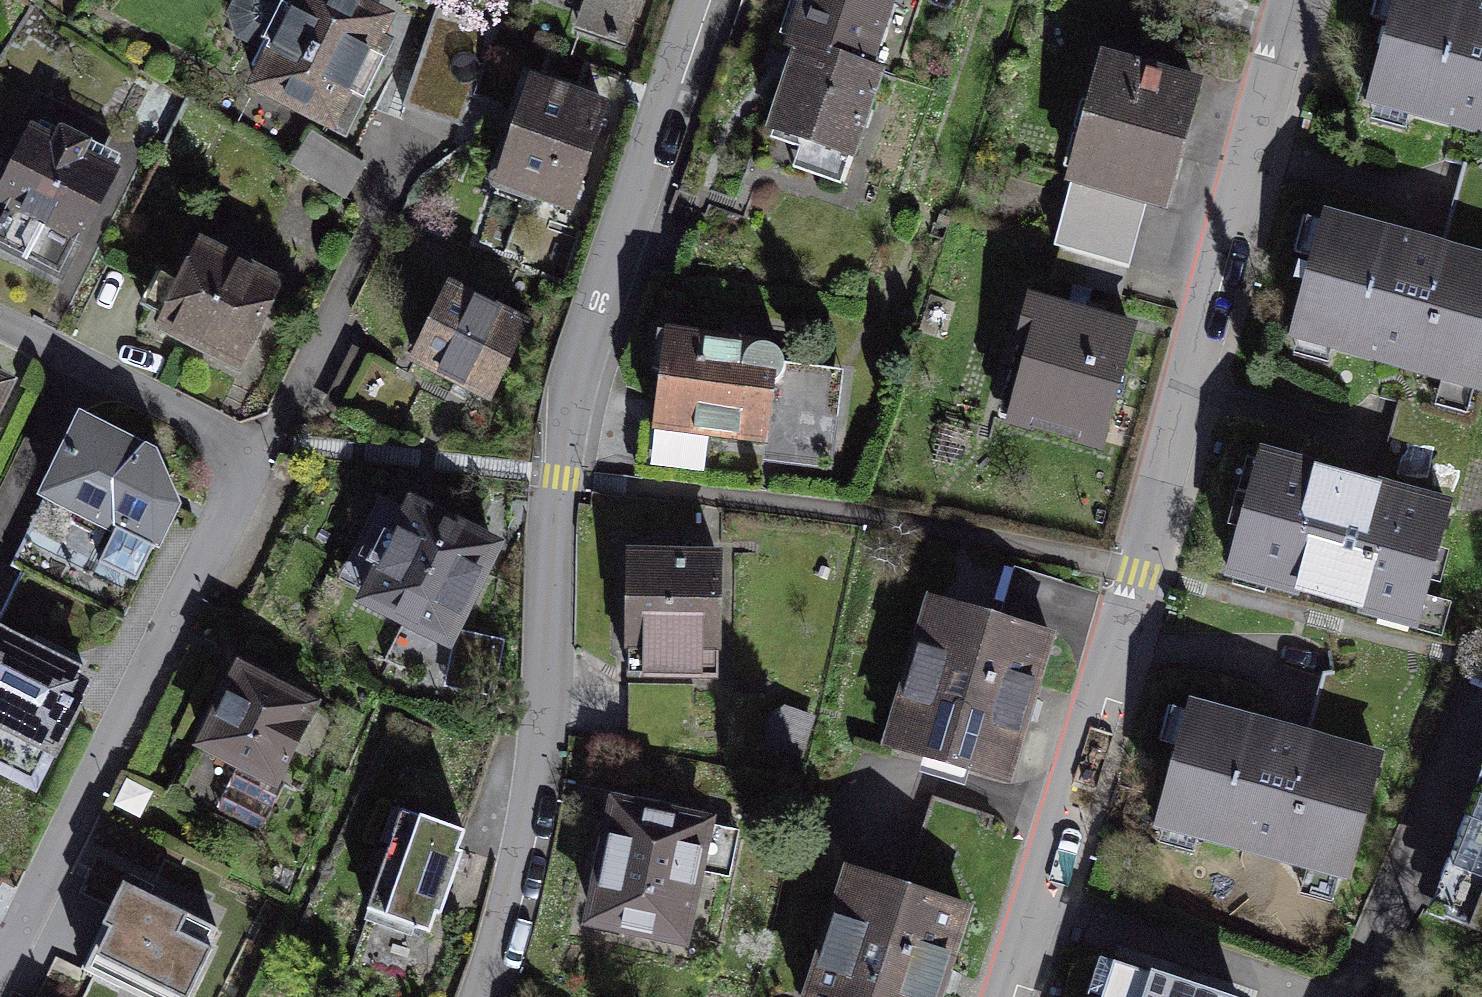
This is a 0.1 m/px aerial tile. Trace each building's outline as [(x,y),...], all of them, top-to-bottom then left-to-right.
[(415,30),(359,0),(313,0),(260,99),(352,147),(415,30)] [(528,16),(648,52),(663,0),(532,0),(528,16)] [(897,0),(796,0),(759,132),(857,159),(901,1),(897,0)] [(1352,110),(1481,152),(1481,0),(1387,0),(1352,110)] [(1135,276),(1151,214),(1170,219),(1208,76),(1098,47),(1060,190),(1078,194),(1061,257),(1135,276)] [(587,219),(619,128),(542,101),(510,193),(587,219)] [(148,162),(40,102),(0,174),(0,252),(74,293),(148,162)] [(307,139),(290,169),(345,201),(363,171),(307,139)] [(1320,210),(1283,353),(1481,404),(1481,252),(1320,210)] [(311,280),(205,228),(151,337),(257,389),(311,280)] [(537,326),(448,284),(405,374),(493,416),(537,326)] [(1141,318),(1031,292),(998,432),(1108,458),(1141,318)] [(787,342),(666,326),(653,428),(774,443),(787,342)] [(21,388),(0,377),(0,430),(21,388)] [(204,478),(78,419),(35,511),(161,570),(204,478)] [(1470,511),(1263,447),(1220,582),(1427,647),(1470,511)] [(520,546),(409,498),(360,610),(471,658),(520,546)] [(728,554),(625,552),(623,681),(726,683),(728,554)] [(1064,639),(927,599),(880,761),(1016,801),(1064,639)] [(0,619),(0,782),(48,803),(110,669),(0,619)] [(339,712),(239,658),(167,793),(267,846),(339,712)] [(1390,762),(1184,700),(1143,836),(1349,897),(1390,762)] [(726,822),(608,802),(584,949),(701,969),(726,822)] [(488,840),(405,810),(365,923),(448,953),(488,840)] [(1438,922),(1481,939),(1481,812),(1438,922)] [(845,871),(802,996),(952,996),(979,917),(845,871)] [(134,877),(93,965),(160,996),(218,996),(250,932),(134,877)] [(1118,967),(1108,996),(1208,996),(1118,967)]
